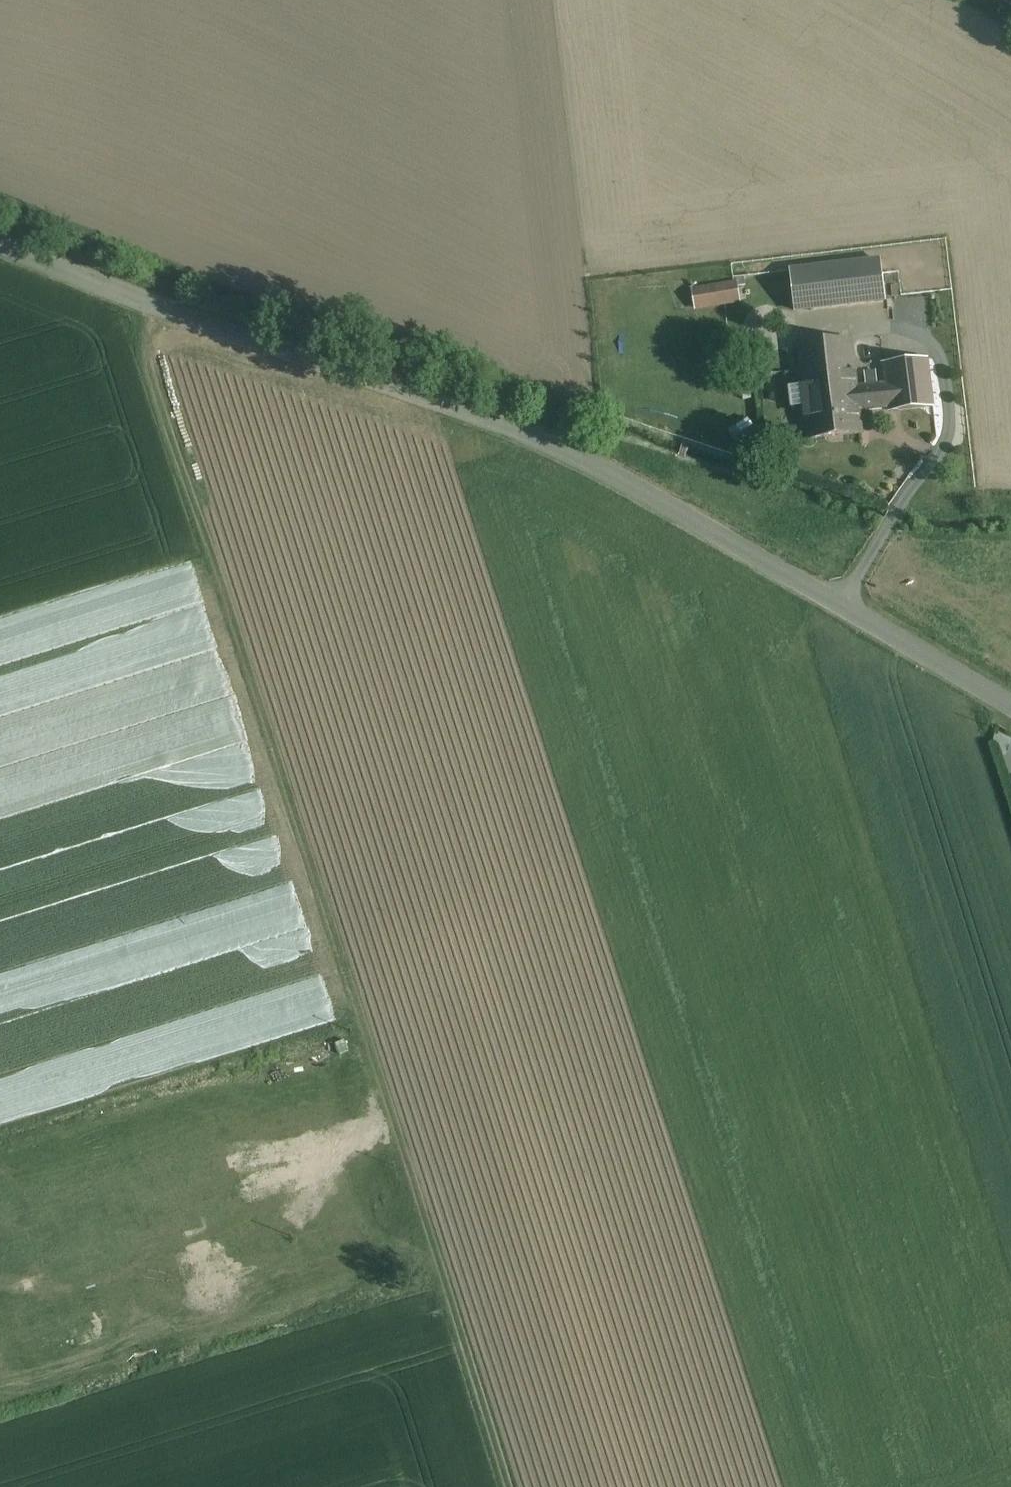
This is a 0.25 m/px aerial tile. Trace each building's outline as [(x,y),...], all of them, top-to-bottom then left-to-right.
[(790,271),(794,311),(885,301),(881,261),(790,271)] [(736,280),(693,289),(697,309),(740,300),(736,280)] [(799,344),(803,376),(854,370),(850,338),(799,344)] [(884,364),(886,381),(889,407),(889,412),(933,406),(928,358),(884,364)] [(854,370),(803,376),(810,438),(861,431),(858,411),(855,383),(854,370)] [(886,381),(855,383),(858,411),(889,407),(886,381)]
